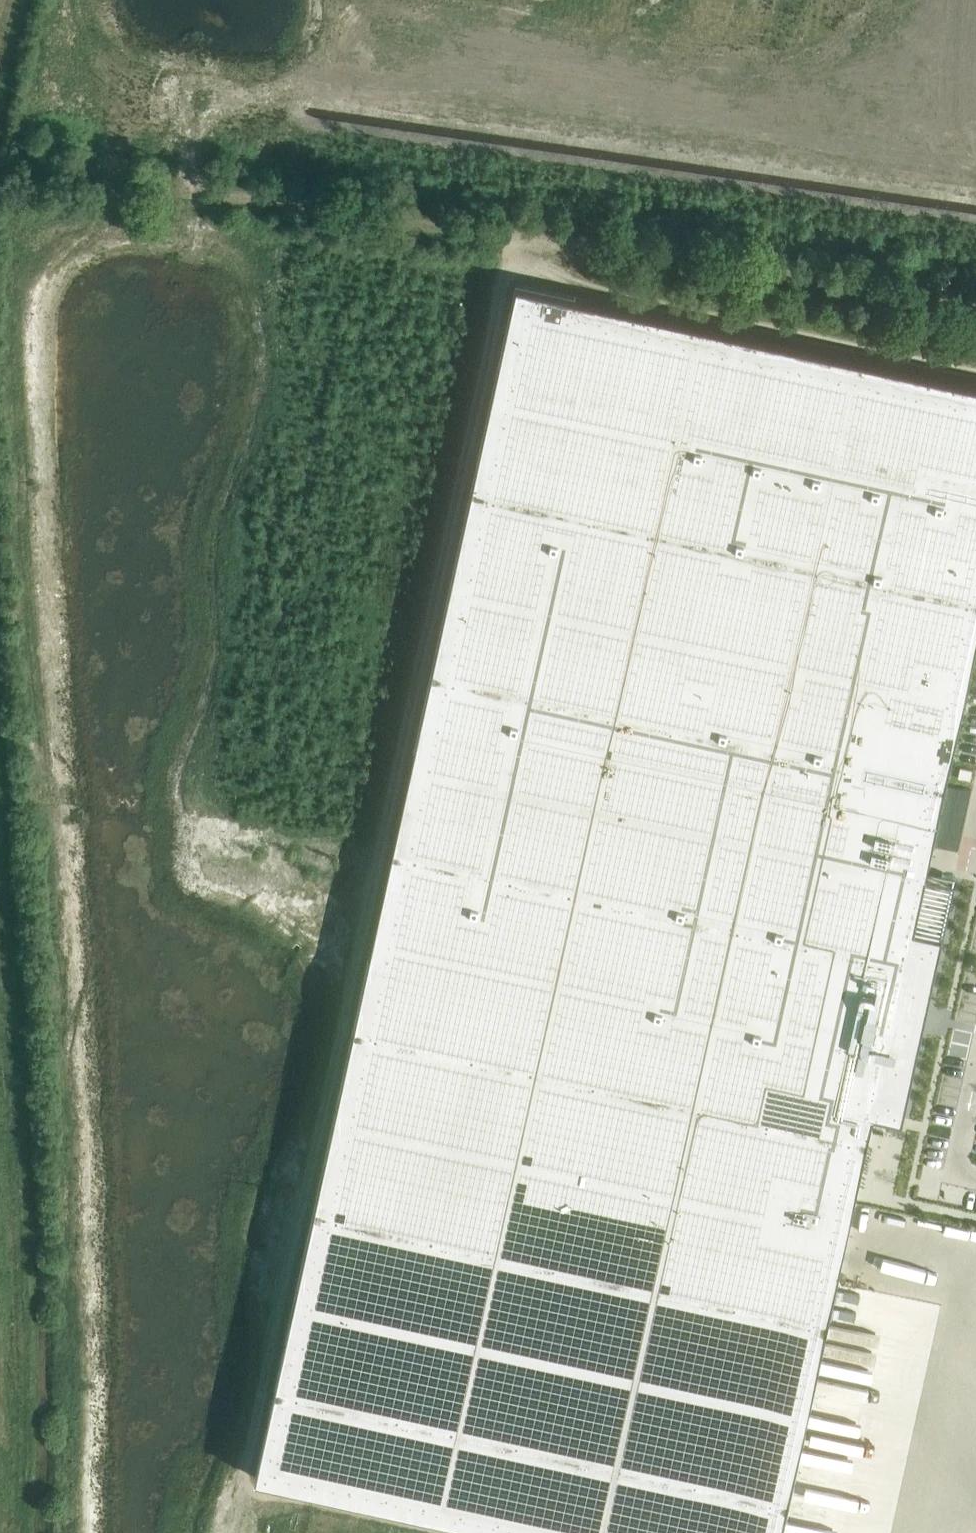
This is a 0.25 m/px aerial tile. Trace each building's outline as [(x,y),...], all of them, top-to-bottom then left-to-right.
[(926,871),(931,846),(975,641),(975,386),(516,285),(450,581),(255,1477),(315,1491),(506,1532),(781,1532),(873,1112),(878,1113),(901,1118),(942,933),(913,927),(926,871)] [(960,851),(974,786),(947,779),(931,846),(960,851)]
